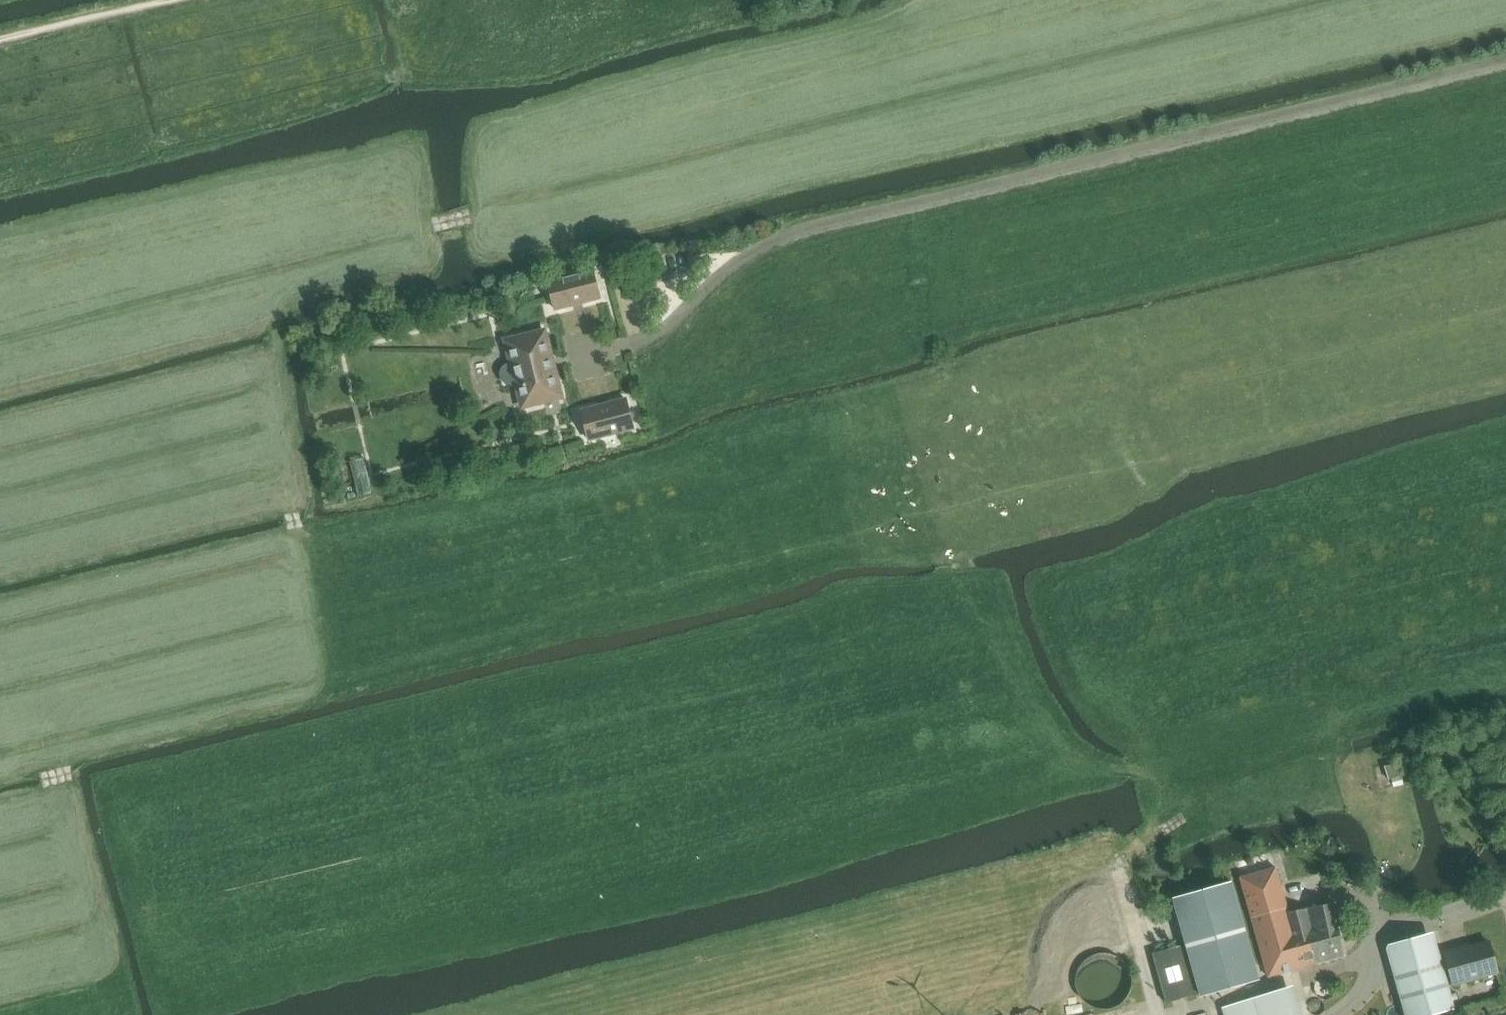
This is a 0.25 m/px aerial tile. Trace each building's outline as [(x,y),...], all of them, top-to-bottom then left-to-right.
[(554,312),(602,300),(593,267),(579,271),(580,275),(563,279),(562,275),(546,279),(554,312)] [(503,340),(508,363),(505,366),(502,370),(501,374),(502,379),(504,383),(509,385),(512,386),(514,385),(521,411),(565,400),(548,328),(503,340)] [(628,398),(581,409),(589,442),(636,430),(628,398)] [(351,462),(360,498),(372,495),(363,459),(351,462)] [(1268,977),(1344,957),(1332,903),(1288,913),(1276,870),(1241,880),(1254,927),(1268,977)] [(1201,996),(1259,980),(1231,882),(1173,898),(1201,996)] [(1390,946),(1387,951),(1405,1014),(1436,1014),(1455,1009),(1449,986),(1497,973),(1488,942),(1418,962),(1412,940),(1390,946)] [(1183,947),(1153,955),(1166,1002),(1196,994),(1183,947)] [(1286,988),(1222,1008),(1225,1014),(1294,1014),(1286,988)]
